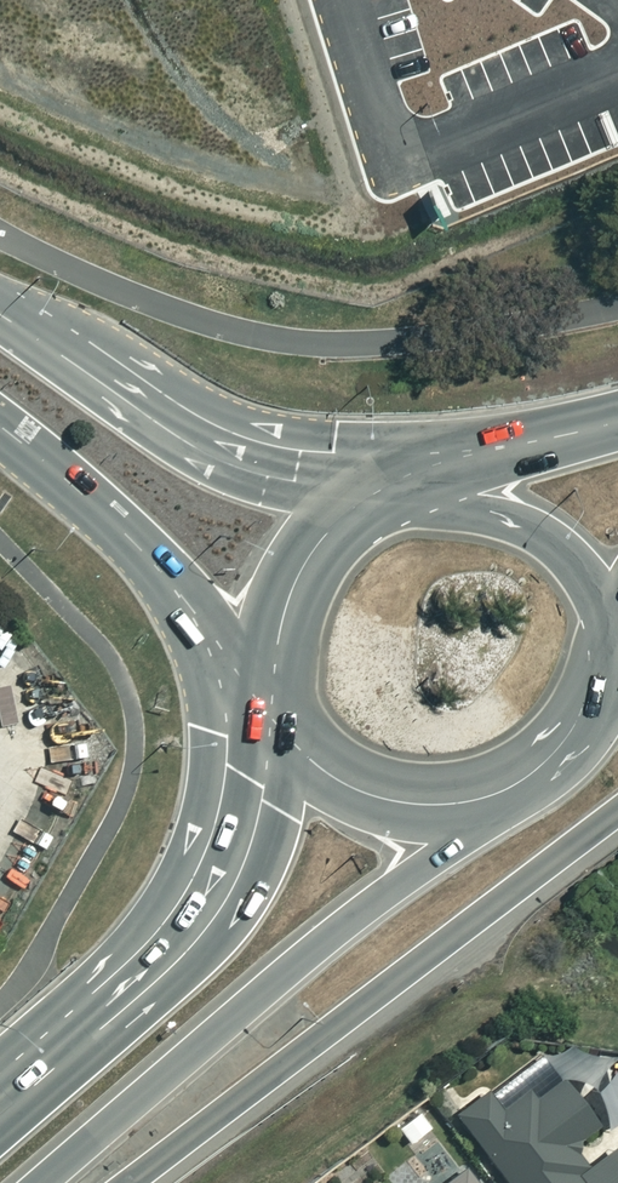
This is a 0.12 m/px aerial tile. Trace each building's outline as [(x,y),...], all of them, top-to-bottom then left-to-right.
[(592,1127),(536,1053),(454,1116),(505,1182),(617,1182),(617,1159),(608,1145),(581,1165),(567,1146),(592,1127)] [(596,1091),(587,1096),(600,1124),(617,1115),(617,1064),(590,1077),(596,1091)] [(462,1163),(436,1182),(477,1182),(462,1163)]
